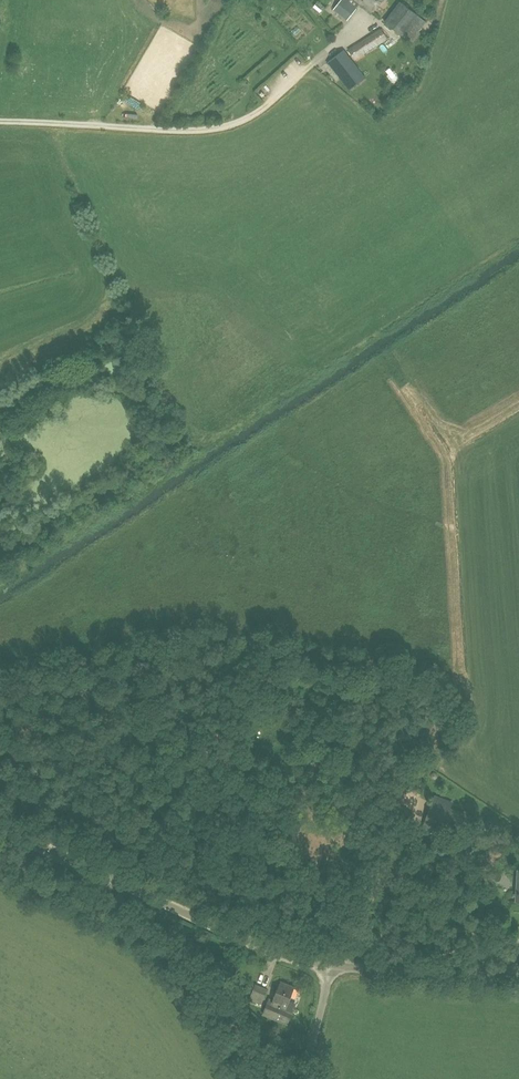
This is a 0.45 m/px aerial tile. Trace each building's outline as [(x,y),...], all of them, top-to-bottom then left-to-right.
[(360,3),(372,13),(383,0),(341,0),(333,9),(347,20),(356,9),(355,8),(360,3)] [(386,23),(410,42),(426,22),(402,3),(386,23)] [(354,59),(387,38),(381,29),(348,49),(354,59)] [(366,78),(344,49),(328,62),(350,90),(366,78)] [(265,77),(274,68),(268,62),(259,70),(265,77)] [(465,815),(445,807),(448,799),(436,795),(433,803),(425,820),(423,827),(443,835),(446,828),(458,833),(465,815)] [(295,986),(281,980),(272,1001),(269,1000),(263,1013),(288,1024),(294,1008),(288,1005),(295,986)] [(262,1003),(268,989),(255,984),(249,998),(262,1003)]
